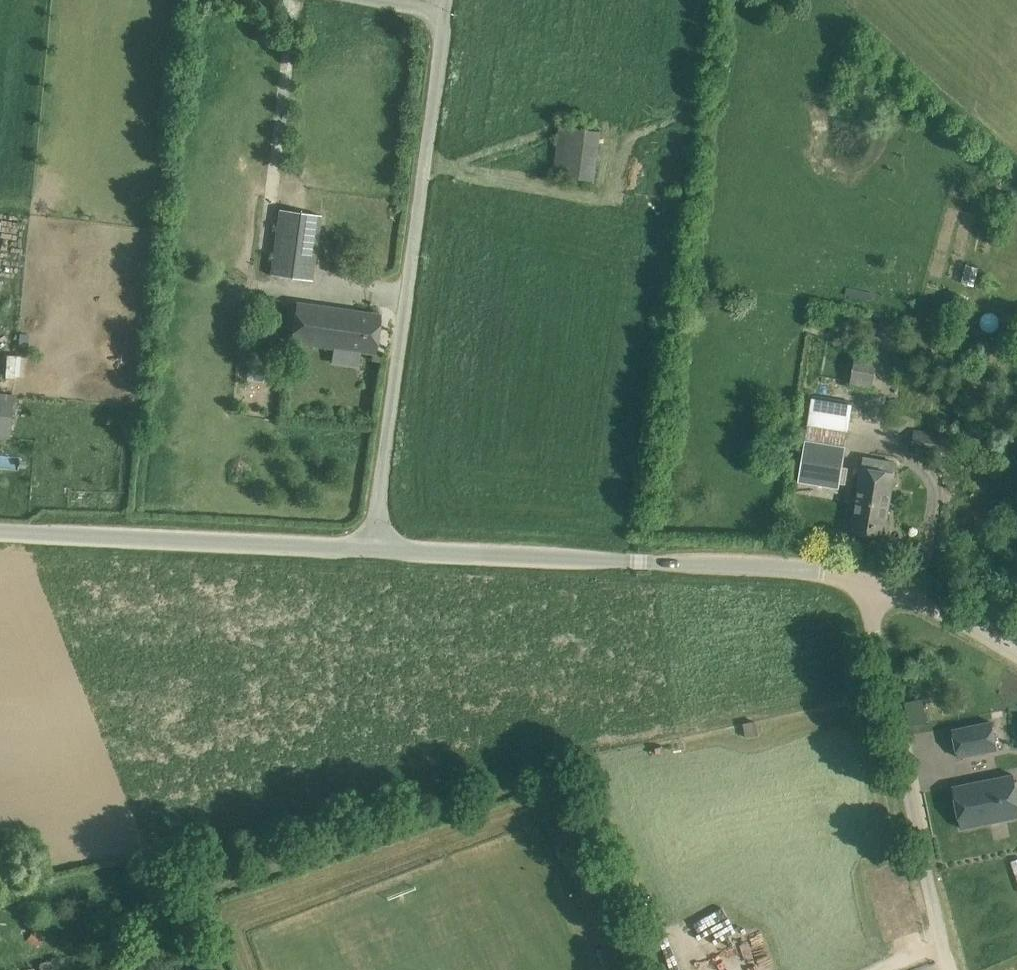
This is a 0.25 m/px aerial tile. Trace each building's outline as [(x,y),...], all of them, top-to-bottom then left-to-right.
[(599,179),(605,130),(569,126),(562,175),(599,179)] [(313,280),(322,214),(281,208),(272,274),(313,280)] [(294,318),(290,341),(376,353),(382,314),(296,301),(294,318)] [(857,355),(851,384),(873,388),(878,359),(857,355)] [(0,392),(0,437),(10,437),(13,393),(0,392)] [(916,431),(913,451),(937,454),(938,435),(916,431)] [(842,476),(847,447),(806,439),(800,469),(842,476)] [(862,457),(853,530),(885,536),(896,462),(862,457)] [(945,708),(966,709),(966,699),(945,698),(945,708)] [(954,729),(959,757),(999,749),(993,721),(954,729)] [(1015,774),(955,787),(963,828),(1016,817),(1016,782),(1015,774)] [(37,947),(41,941),(29,934),(25,940),(37,947)]
